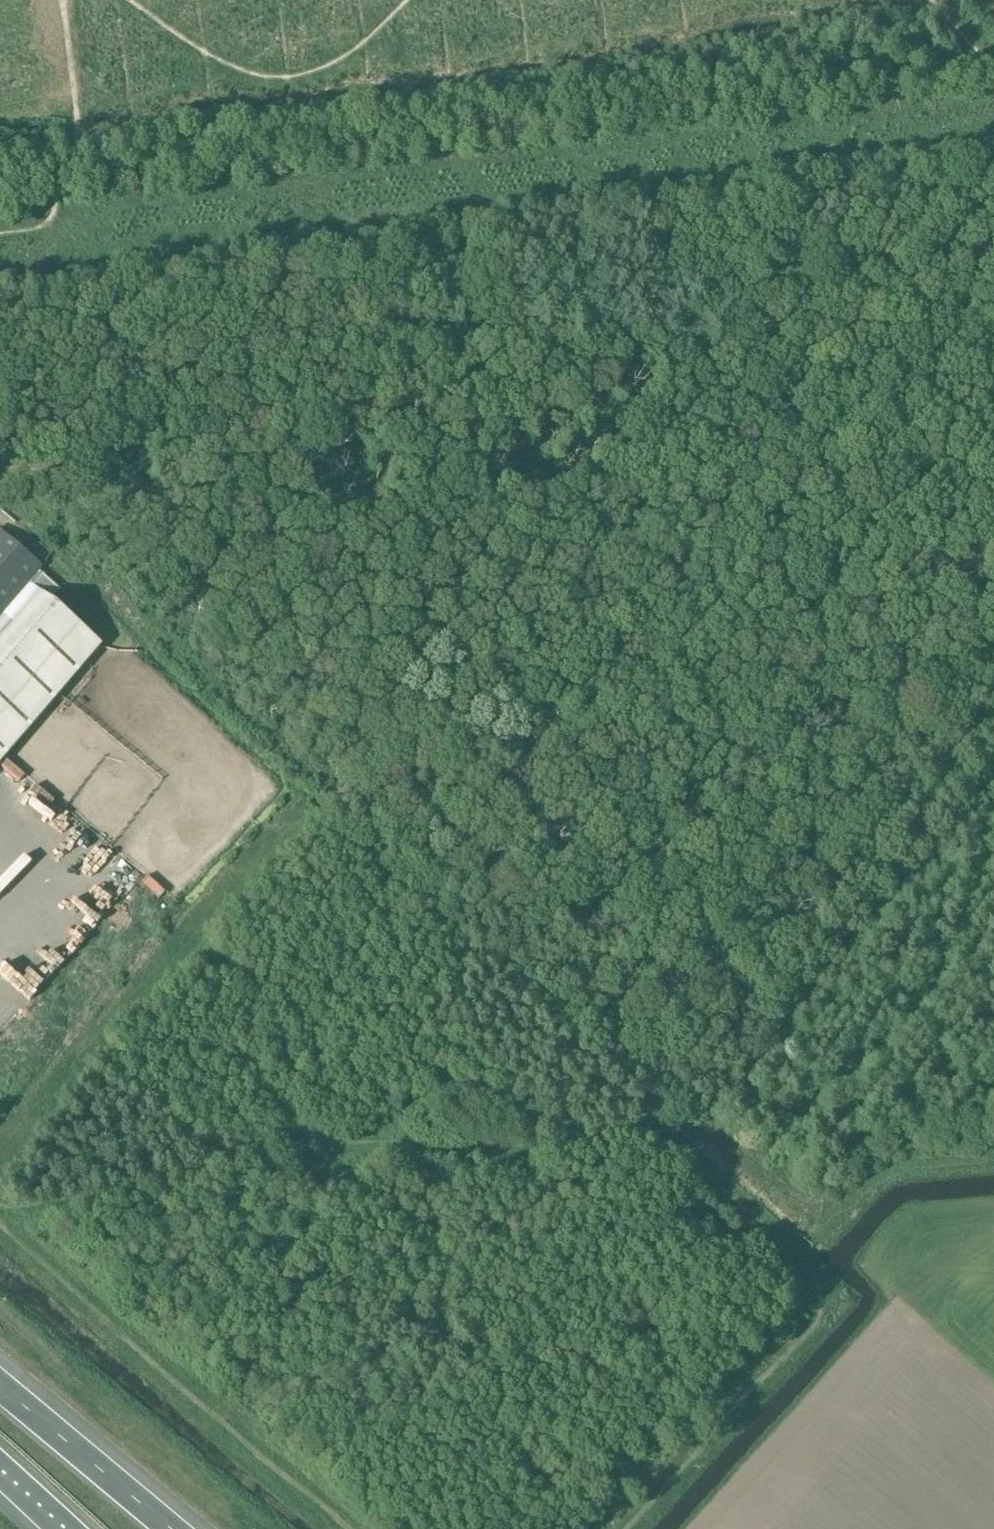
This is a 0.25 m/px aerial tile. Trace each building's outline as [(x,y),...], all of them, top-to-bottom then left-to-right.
[(40,570),(43,567),(0,530),(0,617),(40,570)] [(103,645),(51,601),(61,589),(40,570),(0,617),(0,765),(103,645)] [(27,843),(38,835),(29,821),(17,829),(27,843)] [(113,898),(125,879),(101,863),(89,882),(113,898)] [(149,876),(142,883),(160,903),(167,897),(149,876)] [(67,919),(74,911),(89,925),(101,911),(84,897),(73,911),(50,892),(44,899),(67,919)] [(2,990),(0,992),(0,1000),(5,1004),(0,1010),(0,1030),(29,997),(0,971),(0,988),(2,990)]
